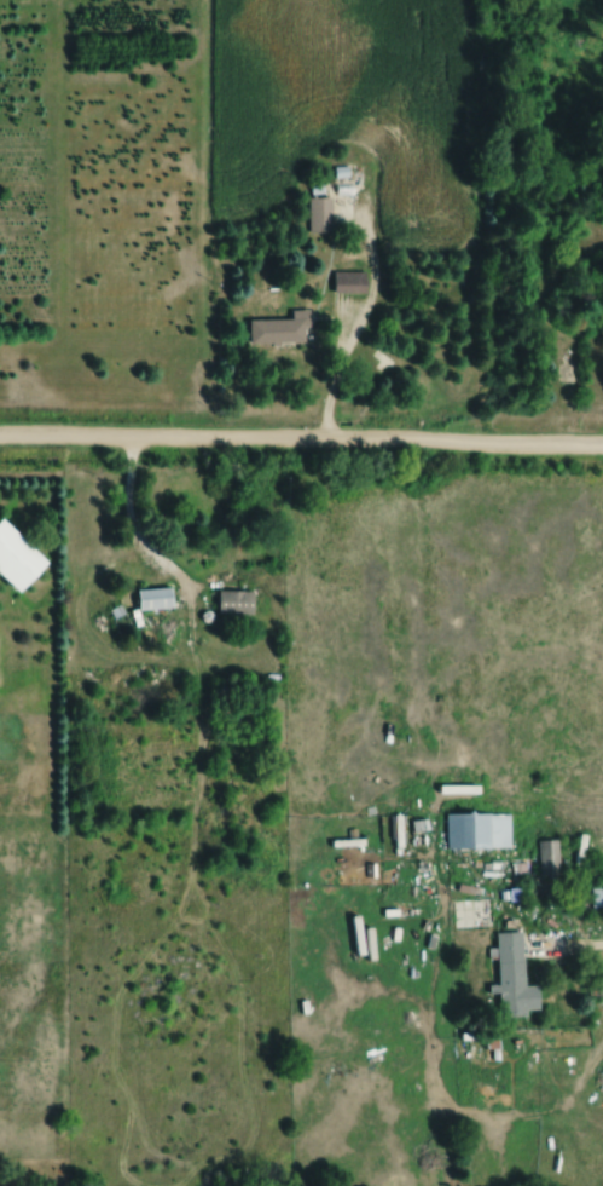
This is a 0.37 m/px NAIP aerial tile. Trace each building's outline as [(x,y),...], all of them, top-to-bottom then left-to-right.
[(308,199),(308,234),(329,234),(329,199),(308,199)] [(330,295),(364,295),(364,273),(330,273),(330,295)] [(247,344),(307,344),(307,311),(289,311),(289,321),(247,321),(247,344)] [(11,518),(0,529),(0,568),(27,594),(58,564),(11,518)] [(132,590),(132,611),(167,611),(167,590),(132,590)] [(214,615),(254,615),(254,592),(214,592),(214,615)] [(508,849),(508,814),(455,815),(455,849),(508,849)] [(556,842),(538,842),(538,873),(556,873),(556,842)] [(495,933),(496,1017),(524,1016),(523,1010),(535,1009),(535,987),(521,987),(520,933),(495,933)]
